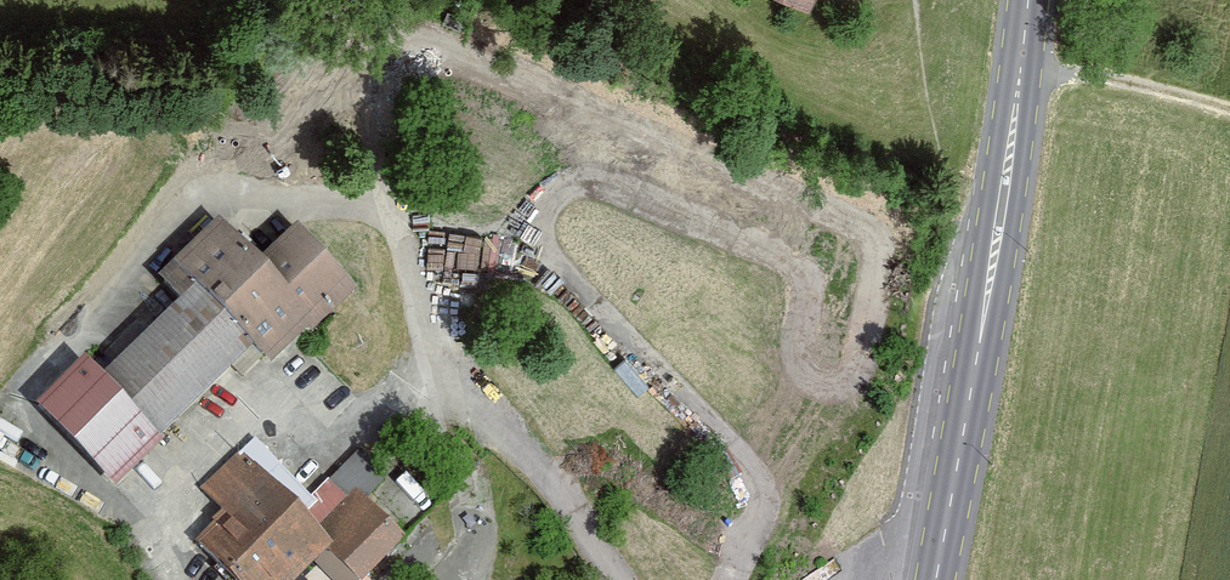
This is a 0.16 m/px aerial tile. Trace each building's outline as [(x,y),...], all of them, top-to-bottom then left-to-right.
[(184,302),(106,376),(161,434),(258,343),(274,360),(319,317),(262,258),(222,215),(158,275),(184,302)] [(299,222),(262,258),(319,317),(326,324),(363,288),(299,222)] [(106,376),(85,360),(40,404),(120,485),(165,441),(161,434),(106,376)] [(255,461),(336,545),(370,579),(416,537),(343,461),(314,489),(272,445),(255,461)] [(203,484),(228,510),(197,539),(236,579),(298,579),(336,545),(255,461),(243,447),(203,484)] [(318,565),(303,579),(334,579),(318,565)]
